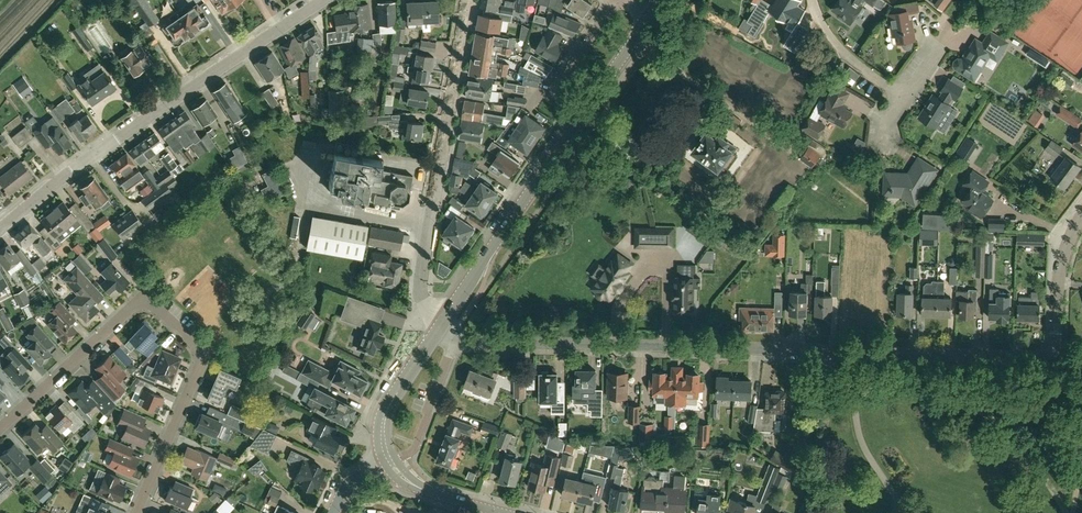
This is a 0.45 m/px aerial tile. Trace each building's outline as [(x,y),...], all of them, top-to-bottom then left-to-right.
[(134,4),(146,22),(148,25),(159,18),(146,0),(139,0),(134,4)] [(221,12),(229,7),(232,6),(233,4),(235,3),(234,0),(213,0),(221,12)] [(502,0),(482,0),(481,7),(500,11),(502,0)] [(535,0),(518,0),(519,0),(517,10),(525,10),(526,1),(535,2),(535,0)] [(563,7),(557,4),(558,0),(551,0),(549,5),(562,12),(563,7)] [(592,3),(587,0),(571,0),(568,4),(583,15),(585,14),(587,14),(588,11),(588,8),(592,3)] [(784,29),(791,33),(804,12),(796,7),(800,0),(775,0),(766,13),(782,23),(786,26),(784,29)] [(850,23),(866,0),(839,0),(833,8),(842,15),(841,17),(850,23)] [(881,9),(886,1),(885,0),(867,0),(881,9)] [(942,10),(946,5),(939,0),(935,5),(942,10)] [(379,24),(396,23),(394,1),(377,2),(379,24)] [(422,21),(421,1),(407,2),(407,13),(405,13),(406,22),(416,21),(417,27),(423,27),(422,21)] [(439,18),(438,18),(437,1),(421,1),(422,21),(429,21),(429,23),(440,23),(439,18)] [(360,29),(372,27),(368,3),(356,4),(360,29)] [(177,11),(192,33),(203,26),(205,26),(207,24),(208,22),(209,21),(205,15),(201,17),(198,13),(202,10),(197,4),(187,11),(184,6),(177,11)] [(353,30),(360,29),(356,4),(344,6),(345,13),(335,15),(336,27),(338,27),(338,29),(337,29),(338,38),(350,37),(349,35),(354,35),(353,30)] [(761,12),(755,8),(748,19),(754,23),(761,12)] [(192,33),(177,11),(170,16),(173,20),(163,27),(168,34),(172,31),(174,35),(170,38),(175,45),(176,44),(179,44),(181,42),(182,40),(192,33)] [(897,35),(899,43),(902,42),(902,45),(904,49),(907,49),(910,49),(912,47),(913,43),(912,40),(915,40),(911,22),(909,22),(907,11),(890,14),(894,35),(897,35)] [(480,14),(477,29),(500,33),(502,20),(511,21),(512,14),(506,13),(500,12),(499,12),(498,18),(480,14)] [(756,36),(766,20),(764,19),(766,15),(761,12),(754,23),(748,32),(756,36)] [(581,23),(555,13),(550,26),(572,35),(581,23)] [(547,17),(536,14),(534,21),(545,24),(547,17)] [(148,25),(146,22),(139,27),(146,37),(153,32),(148,25)] [(309,55),(324,46),(318,37),(320,36),(314,26),(297,36),(309,55)] [(403,41),(405,29),(397,28),(395,39),(403,41)] [(562,35),(550,28),(546,37),(544,35),(536,49),(555,60),(563,46),(557,43),(562,35)] [(974,79),(989,56),(996,60),(1008,42),(991,31),(983,43),(976,38),(963,59),(962,59),(959,59),(958,59),(955,61),(955,62),(954,64),(954,65),(956,68),(974,79)] [(373,43),(371,61),(378,62),(382,38),(380,32),(373,34),(373,43)] [(477,32),(475,41),(508,47),(509,38),(494,36),(494,35),(477,32)] [(801,40),(791,34),(784,45),(795,52),(802,41),(801,40)] [(86,38),(81,42),(88,51),(93,47),(86,38)] [(295,62),(305,57),(294,38),(279,46),(288,66),(285,68),(289,76),(297,72),(294,66),(296,65),(295,62)] [(365,38),(364,55),(371,56),(373,39),(365,38)] [(434,51),(435,42),(421,40),(419,49),(434,51)] [(510,54),(511,47),(508,47),(475,41),(473,52),(491,55),(496,55),(497,51),(510,54)] [(409,48),(398,46),(394,45),(392,52),(408,55),(409,48)] [(145,69),(151,64),(139,46),(131,52),(127,48),(119,53),(134,74),(144,67),(145,69)] [(1042,54),(1030,47),(1026,54),(1038,61),(1047,66),(1051,60),(1042,54)] [(267,81),(284,69),(272,51),(254,63),(267,81)] [(486,66),(507,69),(508,63),(495,61),(496,58),(491,57),(491,55),(473,52),(473,54),(471,63),(486,66)] [(431,70),(434,56),(416,53),(416,57),(414,56),(411,65),(414,66),(417,67),(429,69),(431,70)] [(528,59),(549,71),(550,72),(553,66),(532,53),(528,59)] [(549,71),(528,59),(524,66),(544,75),(546,77),(549,71)] [(506,75),(507,69),(486,66),(471,63),(470,73),(488,76),(488,71),(493,72),(493,73),(506,75)] [(428,74),(429,69),(417,67),(414,66),(408,65),(407,71),(413,72),(412,79),(430,82),(432,74),(428,74)] [(544,75),(524,66),(523,68),(530,71),(528,76),(540,81),(542,81),(544,75)] [(309,71),(301,71),(303,99),(310,98),(309,89),(310,89),(309,79),(309,71)] [(71,90),(77,86),(68,72),(62,76),(71,90)] [(92,103),(115,87),(105,72),(92,81),(89,77),(78,85),(92,103)] [(470,76),(468,85),(492,89),(494,80),(470,76)] [(540,81),(528,76),(527,78),(525,77),(524,83),(539,86),(540,81)] [(19,93),(24,89),(25,91),(30,87),(24,79),(14,86),(19,93)] [(956,98),(962,88),(949,79),(942,90),(944,91),(940,98),(934,95),(920,117),(936,127),(950,105),(947,103),(952,96),(956,98)] [(505,80),(504,87),(515,89),(514,92),(525,94),(527,84),(505,80)] [(403,91),(404,83),(394,81),(393,90),(403,91)] [(236,115),(244,109),(226,82),(212,91),(224,108),(229,105),(236,115)] [(493,100),(494,97),(490,96),(492,89),(468,85),(466,96),(493,100)] [(291,115),(285,86),(279,87),(285,116),(291,115)] [(845,126),(852,112),(841,106),(848,93),(835,86),(829,97),(829,96),(826,102),(820,99),(814,109),(810,116),(803,129),(818,137),(825,125),(817,120),(821,113),(845,126)] [(262,93),(272,107),(279,103),(269,88),(262,93)] [(426,105),(428,91),(409,88),(407,102),(426,105)] [(342,91),(329,91),(329,115),(343,115),(342,91)] [(396,103),(397,97),(389,94),(388,101),(396,103)] [(77,102),(74,98),(69,101),(72,106),(71,106),(76,112),(77,113),(82,109),(77,102)] [(191,106),(192,109),(202,124),(217,114),(207,99),(199,104),(196,103),(191,106)] [(485,103),(465,100),(463,117),(482,120),(482,122),(502,125),(504,116),(483,112),(485,103)] [(504,116),(502,125),(507,126),(509,123),(509,124),(510,124),(512,121),(517,113),(522,107),(508,104),(506,116),(504,116)] [(66,116),(58,105),(52,109),(60,120),(66,116)] [(1061,105),(1055,114),(1077,128),(1081,121),(1081,119),(1061,105)] [(517,113),(512,121),(536,139),(544,126),(528,115),(530,111),(522,106),(522,107),(517,113)] [(374,109),(373,115),(378,115),(381,115),(381,107),(374,107),(374,109)] [(1041,126),(1048,115),(1040,109),(1032,120),(1041,126)] [(196,126),(185,110),(176,117),(183,127),(203,153),(215,145),(207,133),(200,137),(194,128),(196,126)] [(420,138),(423,123),(405,119),(392,121),(391,114),(381,115),(378,115),(373,115),(359,116),(360,125),(379,124),(379,123),(388,122),(389,125),(391,124),(392,127),(403,129),(402,135),(414,138),(413,139),(419,140),(419,137),(420,138)] [(81,140),(96,128),(87,115),(79,121),(77,119),(70,125),(81,140)] [(183,127),(176,117),(168,123),(185,146),(189,143),(195,152),(199,150),(202,154),(203,153),(183,127)] [(482,141),(485,122),(462,119),(459,137),(482,141)] [(512,121),(510,124),(509,124),(509,123),(507,126),(496,140),(506,147),(511,139),(527,151),(536,139),(512,121)] [(33,131),(45,147),(51,142),(59,153),(71,144),(67,138),(68,138),(59,125),(51,131),(44,122),(33,131)] [(185,146),(168,123),(159,129),(175,150),(183,145),(184,147),(185,146)] [(11,137),(19,147),(33,136),(25,126),(11,137)] [(215,134),(211,128),(206,131),(210,137),(215,134)] [(1073,143),(1081,150),(1081,131),(1073,143)] [(158,154),(166,148),(154,132),(146,138),(158,154)] [(731,165),(738,155),(734,152),(737,148),(719,135),(717,138),(713,135),(712,136),(707,132),(693,150),(718,169),(725,160),(731,165)] [(956,152),(965,158),(977,141),(967,135),(956,152)] [(138,144),(150,159),(158,154),(146,138),(138,144)] [(519,161),(510,155),(511,153),(493,140),(488,147),(498,154),(489,168),(499,175),(502,170),(510,175),(519,161)] [(1052,140),(1046,149),(1056,157),(1063,148),(1052,140)] [(150,159),(138,144),(129,150),(141,166),(150,159)] [(979,146),(970,165),(977,168),(986,149),(979,146)] [(241,164),(246,161),(238,147),(233,150),(235,155),(241,164)] [(821,155),(809,147),(801,158),(813,166),(821,155)] [(182,152),(189,162),(194,158),(187,148),(182,152)] [(409,198),(413,175),(382,169),(383,160),(334,150),(328,182),(332,182),(330,191),(391,202),(390,208),(400,209),(401,204),(409,198)] [(160,157),(168,169),(170,171),(175,167),(178,165),(168,152),(160,157)] [(122,179),(137,167),(126,153),(109,165),(115,173),(117,172),(122,179)] [(1065,188),(1081,167),(1067,156),(1051,177),(1065,188)] [(471,160),(456,157),(454,165),(469,168),(471,160)] [(916,204),(937,169),(918,157),(908,173),(886,172),(885,194),(902,195),(916,204)] [(32,176),(20,161),(0,177),(0,181),(10,193),(32,176)] [(175,167),(170,171),(174,176),(184,168),(181,163),(178,165),(175,167)] [(473,168),(469,168),(454,165),(452,173),(461,174),(468,175),(473,168)] [(154,189),(164,182),(159,176),(156,178),(149,169),(142,173),(154,189)] [(159,176),(164,182),(165,181),(165,182),(174,176),(170,171),(168,169),(159,176)] [(982,217),(993,199),(982,192),(989,182),(973,171),(963,186),(970,191),(963,201),(976,209),(974,212),(982,217)] [(459,185),(461,174),(452,173),(450,184),(459,185)] [(153,189),(145,178),(144,178),(143,176),(134,183),(144,196),(153,189)] [(165,182),(169,187),(177,181),(174,176),(165,182)] [(87,183),(81,188),(85,193),(80,196),(86,204),(91,201),(95,206),(108,197),(94,178),(93,179),(90,179),(88,181),(87,183)] [(164,182),(154,189),(142,199),(149,208),(172,191),(165,182),(165,181),(164,182)] [(466,181),(463,185),(490,203),(494,198),(495,198),(498,194),(496,193),(497,192),(488,186),(489,184),(485,181),(484,182),(482,181),(476,190),(473,189),(475,187),(466,181)] [(273,199),(282,195),(276,182),(267,187),(261,190),(264,198),(273,199)] [(486,208),(490,203),(463,185),(460,189),(469,195),(470,193),(473,194),(467,204),(469,205),(468,207),(472,209),(473,208),(482,214),(483,213),(485,214),(488,209),(486,208)] [(79,206),(72,212),(63,201),(52,210),(66,227),(77,218),(88,231),(95,226),(79,206)] [(474,227),(465,221),(469,215),(452,204),(446,213),(454,220),(445,233),(454,240),(453,242),(459,246),(460,244),(462,245),(464,242),(466,240),(467,238),(474,227)] [(55,236),(66,227),(52,210),(51,211),(49,208),(40,216),(42,219),(41,219),(52,233),(45,238),(55,249),(61,244),(55,236)] [(124,239),(143,224),(132,209),(112,224),(124,239)] [(98,229),(104,225),(102,222),(104,221),(99,213),(90,219),(95,226),(98,229)] [(924,227),(951,228),(951,222),(939,222),(940,215),(925,214),(924,227)] [(362,258),(368,225),(313,215),(307,248),(362,258)] [(43,255),(51,249),(29,223),(14,236),(25,249),(32,242),(43,255)] [(400,250),(403,232),(370,226),(367,244),(400,250)] [(706,243),(714,232),(705,226),(697,237),(706,243)] [(91,232),(98,241),(104,237),(96,228),(91,232)] [(637,246),(673,246),(673,229),(637,228),(637,246)] [(931,245),(937,245),(938,230),(921,230),(920,241),(931,241),(931,245)] [(986,243),(985,277),(985,282),(993,282),(994,254),(990,254),(990,242),(997,243),(997,232),(986,232),(985,243),(986,243)] [(774,255),(784,255),(784,235),(774,235),(774,245),(767,245),(766,252),(774,253),(774,255)] [(111,260),(118,255),(104,237),(98,243),(111,260)] [(986,243),(985,243),(978,243),(976,277),(985,277),(986,243)] [(14,252),(8,244),(0,250),(0,259),(0,260),(0,266),(3,264),(7,268),(11,273),(22,264),(31,275),(37,270),(20,248),(14,252)] [(74,249),(78,254),(83,250),(79,245),(74,249)] [(397,288),(402,264),(389,262),(390,255),(373,252),(367,282),(397,288)] [(627,271),(632,264),(618,254),(613,261),(612,261),(593,288),(597,291),(597,294),(599,297),(602,298),(605,297),(610,300),(629,273),(627,271)] [(83,259),(79,255),(74,260),(77,264),(83,259)] [(40,257),(32,263),(38,270),(46,264),(40,257)] [(118,291),(129,281),(112,262),(101,272),(107,278),(101,284),(110,293),(115,288),(118,291)] [(675,297),(674,297),(674,300),(675,300),(675,310),(693,311),(693,288),(693,279),(688,278),(688,272),(696,272),(696,265),(678,265),(678,272),(680,272),(680,277),(675,277),(675,287),(674,287),(674,291),(675,291),(675,297)] [(95,304),(104,295),(77,266),(64,279),(78,294),(69,303),(86,321),(99,308),(95,304)] [(832,267),(832,284),(840,284),(840,267),(832,267)] [(910,278),(918,279),(919,267),(911,267),(910,278)] [(832,314),(833,296),(825,296),(825,281),(817,281),(816,314),(832,314)] [(922,314),(937,315),(938,281),(932,281),(932,283),(927,283),(924,285),(924,297),(923,297),(922,314)] [(938,281),(937,315),(951,315),(951,298),(944,297),(944,281),(938,281)] [(807,314),(808,292),(808,283),(802,283),(801,292),(791,291),(790,313),(807,314)] [(912,314),(913,286),(907,285),(907,293),(899,293),(898,314),(912,314)] [(30,301),(24,288),(13,294),(20,306),(30,301)] [(999,288),(990,288),(990,317),(1010,318),(1010,304),(1011,293),(999,292),(999,288)] [(956,300),(961,301),(960,316),(973,317),(974,310),(977,310),(978,289),(969,289),(969,291),(957,290),(956,300)] [(1039,319),(1040,291),(1031,291),(1031,297),(1019,297),(1018,319),(1039,319)] [(350,321),(365,327),(357,348),(373,354),(376,346),(379,347),(384,335),(376,333),(380,322),(368,318),(373,305),(349,296),(346,304),(355,307),(350,321)] [(75,331),(76,330),(70,323),(76,318),(60,301),(48,308),(56,316),(47,323),(64,341),(69,336),(72,336),(75,334),(75,331)] [(30,305),(26,307),(32,317),(35,315),(30,305)] [(773,329),(774,309),(744,308),(741,308),(741,319),(744,319),(744,328),(773,329)] [(315,314),(306,309),(297,323),(306,328),(315,314)] [(319,319),(313,325),(318,330),(324,324),(319,319)] [(140,327),(124,344),(130,350),(136,344),(142,350),(142,349),(147,355),(157,345),(151,340),(156,335),(150,329),(152,328),(144,320),(139,326),(140,327)] [(10,324),(1,321),(0,324),(0,327),(8,329),(10,324)] [(40,363),(51,353),(47,349),(53,343),(36,325),(27,334),(33,341),(26,348),(40,363)] [(14,346),(4,335),(0,339),(0,343),(7,350),(2,354),(0,358),(0,359),(0,363),(2,365),(3,367),(2,368),(17,384),(29,373),(18,362),(24,356),(14,346)] [(113,352),(126,366),(133,359),(120,346),(113,352)] [(156,382),(158,377),(170,382),(180,358),(162,350),(155,368),(148,365),(143,376),(156,382)] [(125,373),(109,356),(97,367),(103,374),(96,380),(113,398),(124,389),(116,381),(125,373)] [(301,371),(312,377),(323,383),(324,382),(327,376),(331,378),(331,379),(332,380),(332,379),(359,393),(359,394),(360,393),(362,388),(364,389),(367,382),(365,381),(366,380),(366,379),(357,375),(359,371),(359,370),(358,370),(340,360),(339,361),(335,369),(334,370),(335,370),(334,373),(307,359),(301,371)] [(574,384),(574,397),(589,397),(589,403),(589,409),(592,409),(592,415),(602,415),(603,389),(596,389),(596,370),(586,370),(585,368),(583,367),(581,367),(579,368),(578,370),(577,370),(577,384),(574,384)] [(241,380),(240,379),(241,377),(223,369),(219,377),(218,376),(208,399),(208,400),(209,398),(219,403),(227,384),(236,388),(237,386),(238,386),(241,380)] [(495,379),(497,373),(490,370),(488,376),(471,370),(465,384),(483,391),(481,395),(489,398),(496,379),(495,379)] [(308,384),(312,377),(301,371),(297,378),(308,384)] [(526,398),(526,371),(515,371),(515,398),(526,398)] [(541,373),(540,373),(540,391),(538,391),(538,398),(540,398),(540,401),(551,401),(551,413),(564,413),(565,388),(557,388),(557,373),(548,373),(548,371),(541,371),(541,373)] [(535,372),(527,372),(527,389),(535,389),(535,372)] [(676,405),(676,403),(677,376),(667,376),(667,374),(665,374),(663,372),(659,372),(658,373),(655,373),(655,381),(651,381),(651,388),(654,388),(654,394),(655,394),(655,402),(667,402),(667,403),(674,403),(674,404),(676,405)] [(627,397),(627,374),(609,373),(608,396),(627,397)] [(702,389),(703,382),(699,382),(700,375),(698,375),(696,374),(692,373),(691,375),(688,375),(688,377),(677,376),(676,403),(686,404),(686,403),(697,403),(697,396),(698,396),(699,389),(702,389)] [(717,395),(734,396),(734,380),(729,379),(729,376),(718,376),(717,395)] [(153,384),(140,379),(135,390),(141,393),(137,402),(158,411),(164,397),(150,391),(153,384)] [(82,381),(68,393),(85,411),(94,403),(103,412),(114,403),(93,380),(86,386),(82,381)] [(751,397),(751,380),(734,380),(734,396),(751,397)] [(350,415),(353,408),(314,387),(304,405),(313,410),(315,406),(344,422),(348,414),(350,415)] [(785,392),(783,392),(782,391),(777,390),(776,391),(774,391),(774,392),(767,392),(767,407),(767,410),(766,422),(755,421),(755,422),(753,430),(772,431),(772,422),(775,419),(775,410),(784,411),(785,392)] [(56,404),(46,414),(61,430),(67,425),(73,431),(83,422),(72,410),(66,415),(56,404)] [(748,421),(755,422),(757,407),(758,405),(751,404),(748,421)] [(640,423),(640,405),(629,405),(628,423),(640,423)] [(245,421),(251,424),(255,414),(249,411),(247,414),(234,408),(231,415),(236,417),(245,421)] [(227,413),(218,409),(214,418),(207,415),(202,413),(196,427),(215,435),(221,438),(224,431),(229,433),(236,417),(231,415),(227,413)] [(145,419),(138,416),(124,410),(118,423),(127,427),(123,436),(143,445),(150,430),(142,426),(145,419)] [(625,427),(621,413),(609,417),(612,430),(625,427)] [(666,427),(675,427),(676,417),(666,416),(666,427)] [(306,431),(316,436),(313,442),(333,452),(339,438),(332,435),(336,428),(324,422),(313,417),(306,431)] [(470,434),(474,425),(453,417),(448,433),(447,432),(437,460),(450,465),(454,456),(456,456),(459,448),(457,447),(460,438),(459,437),(461,430),(470,434)] [(251,424),(245,421),(241,430),(252,435),(255,425),(251,424)] [(502,427),(484,421),(482,429),(499,435),(502,427)] [(559,435),(567,436),(567,422),(559,422),(559,435)] [(278,431),(277,426),(270,423),(267,430),(277,434),(278,431)] [(652,423),(640,423),(639,444),(645,445),(652,436),(652,423)] [(35,424),(23,435),(38,451),(46,443),(53,450),(62,442),(46,425),(40,430),(35,424)] [(506,447),(511,433),(503,430),(498,444),(506,447)] [(698,443),(708,444),(709,431),(699,430),(698,443)] [(126,444),(110,438),(105,450),(113,453),(109,464),(130,474),(137,458),(123,451),(126,444)] [(563,453),(561,464),(570,466),(573,455),(576,443),(567,441),(564,453),(563,453)] [(592,443),(590,449),(602,451),(604,444),(592,443)] [(14,444),(0,456),(17,474),(30,462),(14,444)] [(640,445),(634,447),(636,452),(640,455),(643,454),(640,445)] [(200,452),(187,446),(181,462),(194,467),(191,473),(206,479),(216,457),(201,451),(200,452)] [(612,456),(611,463),(618,464),(620,458),(622,447),(614,446),(612,456)] [(774,453),(773,453),(772,455),(773,456),(771,458),(794,473),(799,465),(776,451),(774,453)] [(217,459),(234,466),(237,459),(220,452),(217,459)] [(516,483),(522,461),(512,458),(513,454),(506,452),(503,464),(505,464),(501,479),(516,483)] [(298,453),(292,465),(298,471),(293,479),(301,483),(300,486),(309,490),(312,485),(316,487),(317,485),(319,486),(322,480),(320,480),(324,472),(319,470),(320,467),(304,459),(305,457),(298,453)] [(532,462),(529,473),(532,473),(529,486),(544,490),(549,470),(555,472),(559,457),(546,454),(544,465),(532,462)] [(58,466),(65,471),(71,462),(64,457),(58,466)] [(44,481),(52,474),(37,458),(29,466),(44,481)] [(260,459),(248,468),(255,475),(263,469),(266,471),(268,469),(260,459)] [(611,463),(608,476),(615,478),(613,488),(612,488),(610,493),(612,494),(610,506),(625,509),(627,497),(630,497),(631,492),(629,492),(629,490),(626,490),(620,489),(625,468),(618,467),(619,465),(618,464),(611,463)] [(579,488),(577,498),(592,502),(593,498),(596,488),(603,490),(606,477),(597,475),(583,471),(581,480),(579,488)] [(106,478),(104,477),(101,483),(94,480),(90,489),(112,499),(113,497),(119,499),(125,487),(116,483),(118,477),(108,472),(106,478)] [(778,472),(776,479),(772,488),(782,491),(788,476),(778,472)] [(683,512),(685,475),(674,474),(673,487),(667,487),(666,507),(666,512),(683,512)] [(655,478),(653,475),(649,475),(646,478),(643,477),(642,506),(666,507),(667,487),(663,487),(663,478),(655,478)] [(566,476),(562,494),(577,498),(579,488),(581,480),(566,476)] [(772,488),(776,479),(767,476),(759,497),(767,501),(772,488)] [(170,487),(164,499),(186,509),(195,489),(176,480),(172,488),(170,487)] [(268,493),(271,495),(268,502),(275,506),(282,492),(271,486),(268,493)] [(721,495),(695,492),(693,506),(699,507),(698,512),(719,512),(721,495)] [(756,495),(750,493),(747,503),(731,499),(729,508),(735,510),(735,512),(753,512),(755,505),(753,505),(756,495)] [(108,511),(110,505),(84,494),(79,505),(87,508),(85,512),(112,512),(108,511)] [(228,496),(226,500),(234,507),(237,500),(228,496)] [(778,512),(782,504),(775,501),(771,510),(773,511),(772,512),(778,512)]
